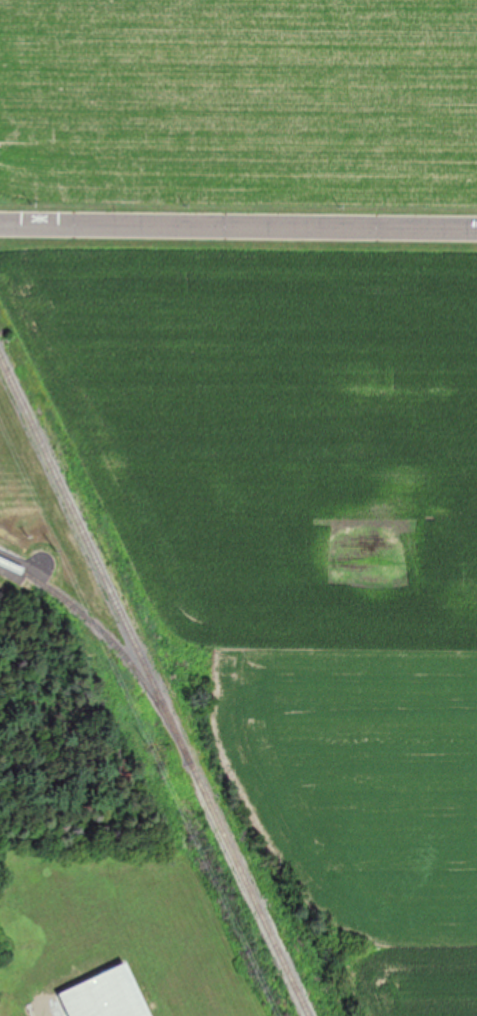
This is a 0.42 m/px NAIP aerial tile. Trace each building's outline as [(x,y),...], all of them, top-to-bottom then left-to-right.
[(130,964),(62,990),(72,1015),(151,1015),(130,964)]
